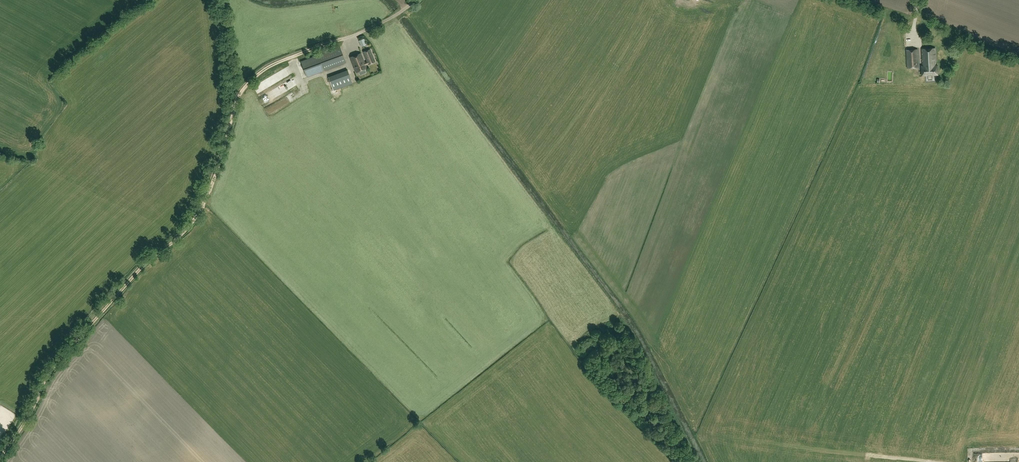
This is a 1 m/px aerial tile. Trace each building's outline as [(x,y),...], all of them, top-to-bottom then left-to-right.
[(342,26),(345,35),(351,33),(348,25),(342,26)] [(341,47),(319,55),(318,55),(301,61),(307,76),(324,70),(346,62),(341,47)] [(923,70),(923,76),(929,75),(929,74),(938,74),(938,65),(936,65),(935,48),(922,49),(923,66),(922,66),(922,68),(921,68),(921,70),(923,70)] [(367,61),(365,62),(366,65),(368,64),(375,62),(370,49),(363,52),(367,61)] [(918,49),(910,49),(907,49),(907,68),(918,67),(918,49)] [(366,65),(365,62),(361,53),(350,57),(356,72),(367,68),(366,65)] [(293,71),(296,69),(294,65),(281,70),(284,78),(294,74),(293,71)] [(349,70),(330,76),(334,88),(353,82),(349,70)] [(260,97),(264,104),(299,85),(295,78),(260,97)] [(302,88),(284,96),(288,104),(306,95),(302,88)]
